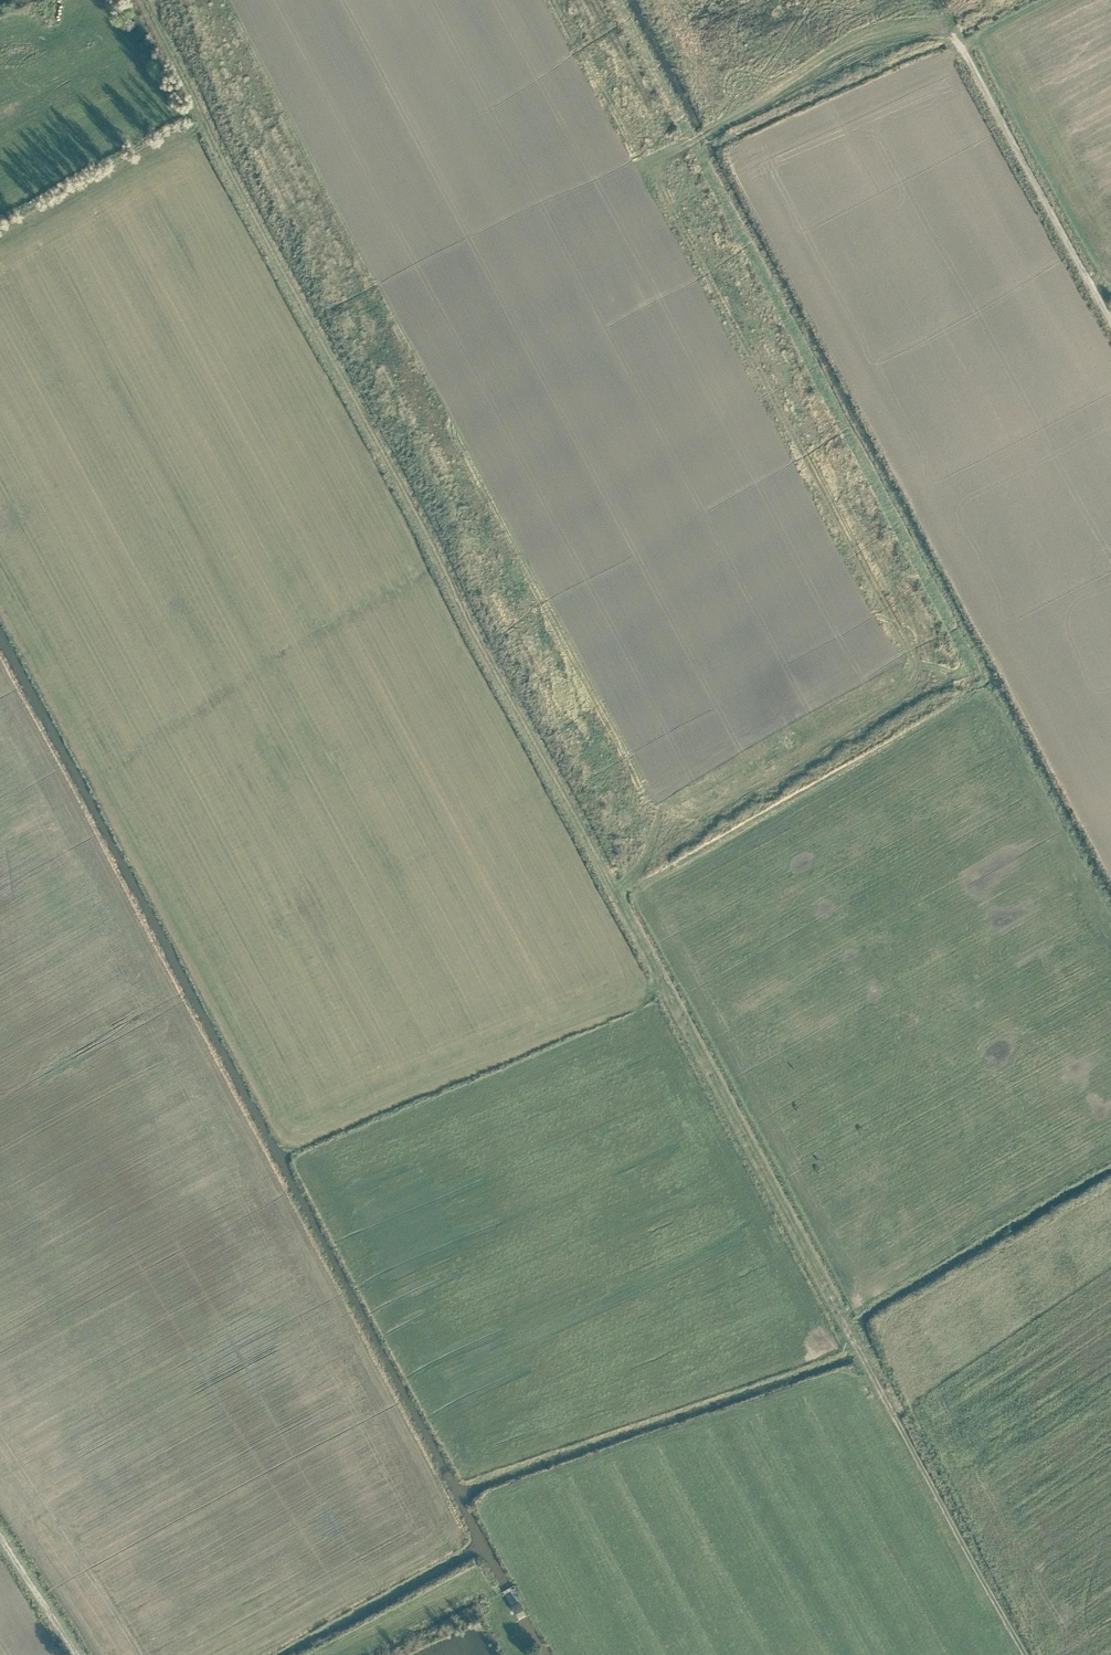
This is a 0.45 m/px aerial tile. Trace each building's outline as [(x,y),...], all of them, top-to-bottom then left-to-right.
[(524,1612),(520,1602),(511,1606),(515,1615),(524,1612)]
